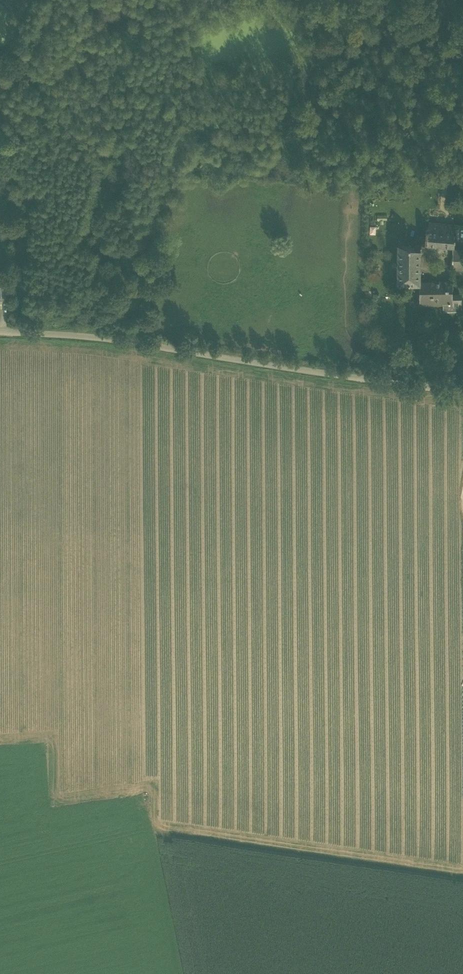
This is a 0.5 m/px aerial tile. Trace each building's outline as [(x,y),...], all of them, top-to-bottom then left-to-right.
[(417,235),(413,248),(422,245),(424,245),(425,244),(454,246),(453,225),(428,223),(428,228),(427,228),(425,237),(417,235)] [(399,283),(419,283),(419,282),(419,252),(422,245),(413,248),(399,244),(398,259),(398,271),(399,283)] [(452,259),(462,259),(462,249),(452,249),(452,259)] [(462,269),(462,259),(452,259),(453,268),(462,269)] [(420,303),(443,303),(452,302),(452,293),(451,281),(419,282),(419,283),(420,303)] [(0,298),(8,298),(8,286),(0,286),(0,290),(0,298)] [(460,293),(452,293),(452,302),(443,303),(443,313),(460,312),(460,305),(460,293)]
